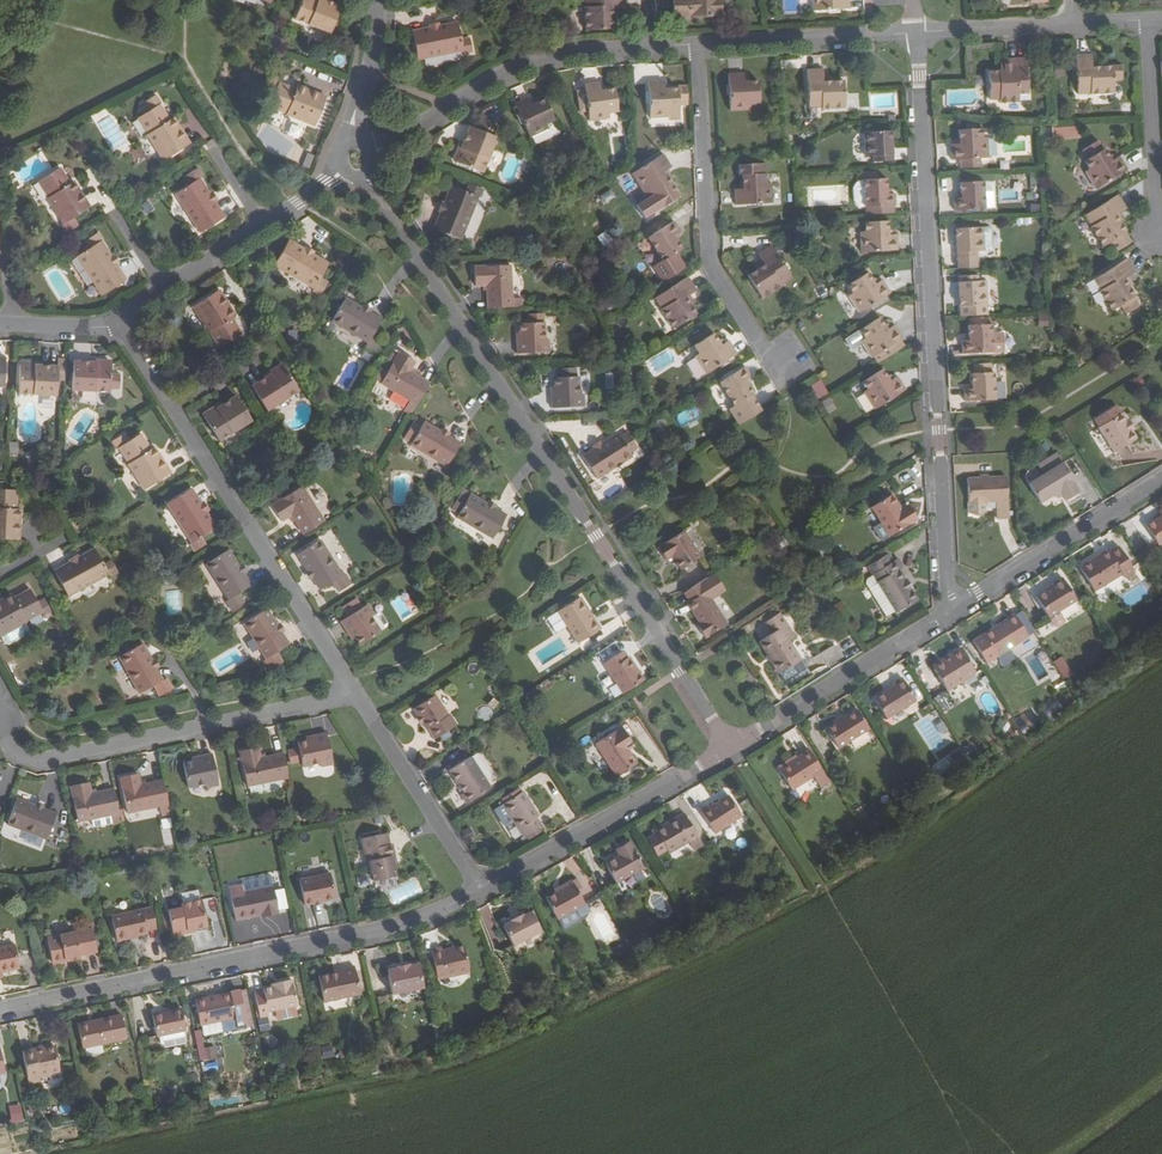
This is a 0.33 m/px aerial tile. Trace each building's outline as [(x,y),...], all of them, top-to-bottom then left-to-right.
[(295,18),(330,32),(341,6),(326,0),(303,0),(295,18)] [(587,31),(612,30),(612,10),(624,9),(624,0),(587,0),(587,8),(586,8),(587,31)] [(674,19),(721,17),(721,0),(690,0),(690,1),(673,2),(674,19)] [(813,11),(850,9),(849,0),(813,0),(813,11)] [(457,23),(440,26),(429,29),(412,32),(418,59),(463,51),(464,54),(473,52),(470,39),(461,40),(457,23)] [(1113,66),(1102,67),(1093,67),(1093,61),(1093,54),(1077,55),(1079,94),(1092,93),(1092,94),(1115,93),(1114,81),(1123,80),(1123,66),(1113,66)] [(989,71),(990,100),(1001,99),(1001,103),(1019,101),(1019,94),(1029,93),(1027,58),(1012,59),(1000,59),(999,59),(1000,71),(989,71)] [(844,82),(833,82),(823,83),(823,77),(823,70),(807,70),(809,108),(821,107),(822,108),(845,107),(844,82)] [(728,74),(730,110),(751,109),(750,104),(760,104),(758,82),(749,82),(744,82),(744,77),(744,73),(728,74)] [(276,92),(270,106),(287,113),(286,115),(314,126),(326,97),(298,86),(296,90),(279,83),(280,82),(270,78),(266,88),(276,92)] [(648,82),(650,119),(670,117),(670,121),(680,121),(679,110),(677,89),(669,90),(664,90),(663,85),(663,81),(648,82)] [(588,112),(589,120),(590,122),(610,119),(609,117),(608,113),(617,112),(614,90),(606,90),(601,91),(600,87),(599,83),(584,85),(585,90),(577,92),(580,113),(588,112)] [(869,93),(870,112),(898,111),(898,93),(869,93)] [(515,104),(530,137),(548,129),(546,124),(554,120),(545,100),(537,104),(532,106),(530,102),(528,98),(515,104)] [(489,104),(480,109),(484,115),(492,109),(489,104)] [(147,134),(164,161),(190,144),(173,118),(169,120),(160,105),(138,119),(148,134),(147,134)] [(461,141),(453,160),(483,172),(497,137),(492,136),(496,127),(484,122),(480,131),(470,127),(464,142),(461,141)] [(1058,124),(1059,137),(1085,135),(1085,123),(1058,124)] [(952,144),(952,159),(961,159),(961,168),(981,167),(981,158),(989,157),(988,138),(983,138),(982,129),(960,130),(960,144),(952,144)] [(873,156),(873,162),(893,161),(892,131),(865,133),(866,157),(873,156)] [(1085,171),(1097,189),(1128,169),(1119,155),(1112,159),(1105,147),(1104,148),(1098,139),(1083,149),(1089,158),(1085,160),(1090,169),(1085,171)] [(671,184),(667,177),(664,172),(668,169),(671,167),(663,155),(654,161),(645,166),(633,174),(644,191),(647,189),(651,197),(652,196),(661,191),(669,204),(679,197),(671,184)] [(176,194),(200,232),(224,217),(215,203),(209,193),(199,178),(211,171),(206,163),(183,178),(188,186),(176,194)] [(735,189),(736,205),(771,202),(771,182),(767,183),(767,174),(766,163),(739,164),(740,174),(743,174),(743,188),(735,189)] [(61,226),(66,233),(78,225),(73,218),(90,207),(74,182),(70,184),(60,168),(38,181),(48,198),(47,198),(64,224),(61,226)] [(866,206),(866,207),(895,206),(895,194),(887,194),(886,180),(877,180),(876,172),(864,173),(864,180),(866,206)] [(954,195),(955,210),(992,208),(991,188),(986,188),(985,179),(962,181),(963,194),(954,195)] [(866,206),(864,180),(854,187),(855,200),(859,207),(866,206)] [(441,213),(435,228),(461,239),(478,197),(481,198),(484,189),(470,184),(467,192),(452,186),(445,203),(441,213)] [(599,195),(605,205),(617,198),(611,188),(599,195)] [(212,191),(209,193),(215,203),(218,201),(212,191)] [(1127,208),(1119,195),(1085,215),(1092,226),(1091,226),(1103,246),(1112,241),(1117,250),(1131,241),(1126,232),(1121,222),(1116,214),(1127,208)] [(1116,214),(1121,222),(1125,220),(1120,212),(1116,214)] [(1017,217),(1016,225),(1029,225),(1029,217),(1017,217)] [(649,237),(663,259),(682,247),(674,235),(679,232),(673,222),(649,237)] [(860,232),(861,252),(898,250),(898,235),(889,235),(888,222),(865,223),(865,231),(860,232)] [(956,228),(957,258),(977,257),(977,251),(984,250),(983,227),(956,228)] [(984,250),(990,250),(993,247),(991,229),(989,227),(983,227),(984,250)] [(126,280),(117,266),(111,256),(102,241),(104,240),(99,233),(87,241),(91,248),(77,257),(102,295),(126,280)] [(313,255),(304,249),(289,241),(275,264),(314,288),(315,287),(322,292),(328,282),(320,278),(329,264),(313,255)] [(305,246),(304,249),(313,255),(315,252),(305,246)] [(758,255),(761,260),(764,265),(757,270),(748,276),(762,299),(792,278),(771,246),(758,255)] [(114,254),(111,256),(117,266),(120,264),(114,254)] [(1135,296),(1129,286),(1125,278),(1128,276),(1136,272),(1127,258),(1094,279),(1101,290),(1100,290),(1112,310),(1121,304),(1127,313),(1140,305),(1134,296),(1135,296)] [(754,265),(757,270),(764,265),(761,260),(754,265)] [(488,307),(513,306),(510,264),(474,266),(475,284),(486,284),(488,307)] [(849,296),(860,313),(891,293),(883,280),(875,285),(868,273),(848,286),(853,293),(849,296)] [(958,276),(960,305),(987,304),(986,281),(979,281),(978,275),(958,276)] [(1125,278),(1129,286),(1133,284),(1128,276),(1125,278)] [(662,308),(674,328),(697,313),(687,297),(696,291),(687,278),(656,296),(663,307),(662,308)] [(210,331),(220,347),(241,334),(231,318),(236,315),(219,289),(193,306),(209,332),(210,331)] [(620,303),(614,294),(604,300),(610,309),(620,303)] [(346,297),(333,321),(369,342),(367,345),(377,352),(384,339),(374,333),(382,319),(346,297)] [(987,304),(960,305),(960,316),(987,314),(987,304)] [(516,339),(517,353),(549,351),(548,339),(545,339),(544,321),(544,312),(529,313),(529,322),(520,322),(520,338),(516,339)] [(900,341),(903,339),(894,326),(887,330),(879,318),(860,331),(865,339),(860,342),(871,359),(874,357),(880,353),(885,360),(904,347),(900,341)] [(801,321),(797,324),(801,331),(806,328),(801,321)] [(962,338),(963,353),(999,351),(998,331),(993,331),(993,322),(969,324),(970,337),(962,338)] [(696,354),(706,372),(736,353),(728,341),(721,346),(713,333),(696,344),(700,352),(696,354)] [(382,383),(417,404),(430,383),(410,371),(416,361),(400,352),(382,383)] [(880,353),(874,357),(878,364),(885,360),(880,353)] [(110,392),(110,388),(110,386),(119,386),(120,373),(111,373),(112,361),(91,360),(91,363),(74,362),(73,389),(110,392)] [(19,363),(18,392),(57,395),(57,388),(58,379),(60,379),(66,379),(67,363),(59,363),(58,367),(41,366),(41,364),(19,363)] [(252,386),(267,410),(298,391),(282,365),(265,375),(266,377),(252,386)] [(551,393),(551,407),(583,405),(583,393),(579,393),(579,376),(577,376),(576,367),(559,368),(560,377),(554,377),(554,393),(551,393)] [(751,395),(753,394),(745,381),(750,378),(744,367),(721,380),(736,404),(730,407),(740,423),(760,410),(751,395)] [(863,393),(875,410),(906,390),(897,377),(890,381),(882,370),(862,382),(867,390),(863,393)] [(964,385),(965,401),(1002,399),(1000,379),(996,379),(995,370),(972,371),(973,385),(964,385)] [(1133,379),(1137,388),(1146,384),(1142,375),(1133,379)] [(819,399),(829,393),(820,379),(810,385),(819,399)] [(203,415),(220,441),(251,421),(236,397),(221,406),(220,404),(203,415)] [(830,397),(824,401),(830,412),(836,408),(830,397)] [(1093,419),(1115,452),(1136,439),(1131,431),(1125,421),(1115,406),(1093,419)] [(654,420),(657,433),(667,431),(664,418),(654,420)] [(1128,419),(1125,421),(1131,431),(1135,429),(1128,419)] [(413,442),(412,444),(447,465),(461,443),(425,422),(422,426),(414,422),(405,437),(413,442)] [(582,456),(596,478),(632,455),(629,452),(637,448),(628,432),(620,437),(618,433),(582,456)] [(128,463),(144,490),(170,473),(154,447),(151,450),(140,434),(129,441),(127,443),(122,435),(111,442),(116,450),(119,448),(129,463),(128,463)] [(1044,477),(1063,466),(1057,456),(1038,467),(1044,477)] [(1030,486),(1039,500),(1053,492),(1056,496),(1063,492),(1072,486),(1069,482),(1072,480),(1063,466),(1030,486)] [(967,478),(969,503),(984,502),(997,501),(1007,501),(1006,477),(967,478)] [(19,540),(20,509),(16,509),(17,491),(3,490),(3,482),(0,482),(0,539),(19,540)] [(292,516),(304,535),(325,521),(303,486),(272,505),(282,521),(292,516)] [(1072,486),(1063,492),(1067,498),(1076,493),(1072,486)] [(168,504),(192,543),(189,544),(194,552),(205,544),(201,537),(216,527),(206,513),(200,504),(191,489),(168,504)] [(507,515),(471,494),(469,498),(461,493),(452,509),(460,513),(458,517),(494,538),(507,515)] [(871,506),(889,536),(914,520),(906,505),(901,508),(891,493),(871,506)] [(1007,501),(997,501),(997,519),(1008,519),(1007,501)] [(203,502),(200,504),(206,513),(209,511),(203,502)] [(969,503),(970,512),(977,516),(985,512),(984,502),(969,503)] [(1156,545),(1157,545),(1161,542),(1161,516),(1145,527),(1156,545)] [(674,554),(682,567),(701,556),(684,529),(658,545),(666,558),(674,554)] [(298,554),(320,589),(333,582),(340,592),(353,583),(347,573),(342,576),(321,540),(298,554)] [(1077,567),(1092,592),(1120,575),(1122,578),(1132,572),(1116,547),(1106,553),(1105,550),(1077,567)] [(79,558),(70,564),(55,572),(68,596),(109,574),(95,549),(79,558)] [(228,599),(227,599),(233,609),(244,603),(238,593),(251,584),(229,549),(206,564),(228,599)] [(893,561),(888,553),(881,558),(886,566),(893,561)] [(68,560),(70,564),(79,558),(78,554),(68,560)] [(871,564),(876,572),(886,566),(881,558),(871,564)] [(897,559),(893,561),(886,566),(876,572),(874,573),(874,574),(896,610),(897,611),(916,600),(911,591),(913,590),(906,577),(903,578),(898,570),(902,567),(897,559)] [(348,572),(347,573),(353,583),(355,582),(348,572)] [(896,610),(874,574),(868,578),(867,582),(882,608),(881,608),(885,616),(887,617),(892,614),(891,612),(896,610)] [(1034,598),(1047,618),(1054,629),(1071,619),(1064,607),(1074,601),(1060,579),(1044,589),(1046,591),(1034,598)] [(708,633),(728,621),(707,588),(691,598),(704,618),(707,623),(704,625),(708,633)] [(0,637),(2,636),(25,623),(27,623),(26,621),(42,612),(45,617),(45,618),(52,614),(52,613),(45,600),(38,604),(30,590),(14,599),(12,595),(0,601),(0,636),(0,637)] [(389,598),(400,622),(417,614),(406,590),(389,598)] [(558,610),(579,642),(600,628),(580,596),(558,610)] [(352,632),(360,645),(381,632),(371,616),(374,614),(368,605),(362,608),(361,609),(355,599),(343,607),(349,617),(341,622),(349,634),(352,632)] [(267,608),(245,622),(267,657),(264,659),(271,669),(283,661),(277,651),(289,643),(267,608)] [(43,614),(42,612),(26,621),(27,623),(43,614)] [(777,669),(798,656),(786,636),(792,632),(780,613),(767,621),(774,632),(760,641),(777,669)] [(1013,616),(970,641),(984,663),(994,657),(1026,637),(1013,616)] [(25,623),(2,636),(5,643),(9,644),(28,634),(29,630),(25,623)] [(166,679),(163,680),(143,643),(119,657),(139,693),(154,685),(159,696),(171,689),(166,679)] [(702,661),(717,653),(712,644),(697,652),(702,661)] [(932,670),(945,691),(973,673),(957,650),(941,659),(944,663),(932,670)] [(604,663),(624,694),(645,681),(630,658),(627,659),(622,652),(604,663)] [(871,698),(884,719),(914,700),(900,678),(890,684),(891,685),(871,698)] [(952,707),(943,692),(935,697),(944,712),(952,707)] [(435,695),(414,709),(419,717),(423,722),(427,729),(429,728),(435,738),(457,724),(450,714),(448,716),(435,695)] [(824,730),(836,749),(866,730),(855,711),(824,730)] [(418,726),(423,722),(419,717),(414,720),(418,726)] [(637,764),(628,749),(625,744),(630,740),(622,727),(595,743),(616,777),(637,764)] [(320,766),(332,764),(326,733),(312,736),(313,740),(297,742),(298,748),(287,751),(290,763),(301,761),(302,767),(320,763),(320,766)] [(633,745),(630,740),(625,744),(628,749),(633,745)] [(288,778),(283,754),(260,758),(258,747),(240,751),(247,786),(288,778)] [(769,774),(782,795),(819,772),(805,751),(769,774)] [(941,772),(964,762),(960,751),(936,761),(941,772)] [(183,764),(188,788),(205,784),(206,787),(218,785),(212,754),(197,757),(198,760),(183,764)] [(462,794),(467,803),(491,788),(471,757),(450,770),(464,793),(462,794)] [(168,804),(163,780),(140,785),(138,774),(120,778),(127,813),(160,806),(162,815),(170,813),(168,804)] [(119,813),(114,789),(90,794),(88,783),(70,786),(77,822),(110,815),(112,824),(121,822),(119,813)] [(504,804),(524,836),(541,825),(537,817),(539,816),(523,792),(521,793),(518,789),(503,798),(506,803),(504,804)] [(703,811),(715,830),(742,814),(731,796),(713,808),(711,805),(703,811)] [(16,798),(6,824),(46,838),(55,814),(16,798)] [(686,812),(677,817),(679,820),(666,827),(665,824),(657,829),(658,832),(668,849),(671,855),(693,843),(695,848),(703,844),(696,831),(686,812)] [(677,817),(665,824),(666,827),(679,820),(677,817)] [(668,849),(658,832),(648,837),(658,855),(668,849)] [(370,862),(374,882),(396,877),(393,864),(392,857),(395,857),(392,845),(389,846),(387,834),(362,839),(367,863),(370,862)] [(27,845),(42,850),(45,840),(30,835),(27,845)] [(646,867),(645,864),(637,851),(631,841),(621,847),(624,854),(607,863),(618,882),(646,867)] [(640,849),(637,851),(645,864),(648,863),(640,849)] [(296,889),(301,912),(320,908),(320,910),(333,908),(332,906),(341,904),(337,880),(296,889)] [(557,892),(547,897),(559,918),(586,903),(577,889),(574,882),(573,880),(561,886),(563,889),(557,892)] [(273,886),(243,892),(238,893),(237,886),(223,888),(230,921),(248,917),(261,915),(266,914),(266,916),(278,913),(273,886)] [(187,930),(195,928),(206,926),(201,899),(181,903),(182,908),(168,910),(173,933),(176,935),(186,933),(187,930)] [(487,905),(479,909),(486,925),(494,921),(487,905)] [(116,941),(129,939),(129,937),(136,936),(147,933),(147,931),(156,929),(152,908),(111,917),(116,941)] [(504,925),(513,944),(540,931),(531,911),(523,915),(522,914),(510,921),(511,922),(504,925)] [(46,938),(52,965),(80,959),(79,956),(97,952),(92,929),(46,938)] [(19,969),(14,944),(0,947),(0,972),(19,969)] [(434,949),(440,978),(472,972),(467,946),(445,950),(444,947),(434,949)] [(383,972),(388,996),(421,990),(415,966),(407,968),(407,966),(392,969),(392,971),(383,972)] [(341,973),(333,974),(318,977),(324,1003),(360,995),(355,967),(340,970),(341,973)] [(292,981),(279,983),(280,986),(272,987),(263,989),(263,991),(255,993),(260,1018),(268,1016),(268,1012),(277,1010),(296,1006),(297,1006),(292,981)] [(195,1001),(200,1025),(203,1025),(235,1018),(236,1023),(245,1022),(239,992),(230,994),(195,1001)] [(296,1006),(277,1010),(279,1017),(282,1019),(295,1016),(297,1013),(296,1006)] [(153,1016),(157,1039),(160,1038),(184,1033),(187,1033),(182,1010),(153,1016)] [(79,1025),(83,1049),(126,1040),(121,1016),(79,1025)] [(235,1018),(203,1025),(206,1036),(223,1032),(223,1031),(237,1028),(236,1023),(235,1018)] [(197,1060),(216,1059),(216,1046),(203,1047),(202,1030),(196,1030),(197,1060)] [(184,1033),(160,1038),(161,1046),(164,1048),(186,1044),(184,1033)] [(60,1071),(55,1046),(35,1051),(34,1049),(22,1052),(28,1078),(39,1076),(40,1078),(50,1076),(50,1074),(60,1071)] [(14,1120),(22,1118),(19,1105),(12,1107),(14,1120)]
